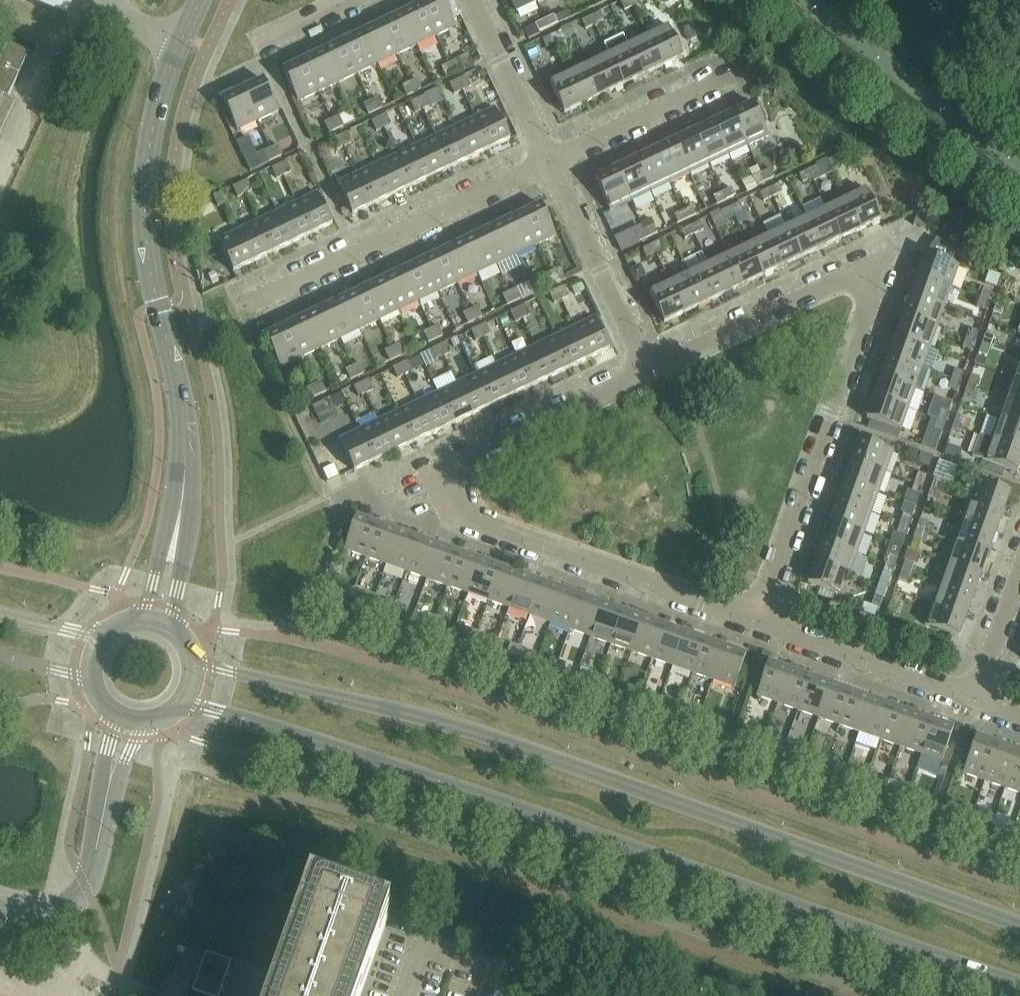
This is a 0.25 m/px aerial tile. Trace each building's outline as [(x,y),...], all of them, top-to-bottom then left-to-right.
[(67,21),(67,0),(22,0),(67,21)] [(77,0),(67,0),(67,21),(77,0)] [(421,7),(436,38),(456,28),(443,0),(435,0),(421,7)] [(535,0),(510,0),(516,13),(536,4),(535,0)] [(630,0),(621,4),(625,12),(634,8),(630,0)] [(421,7),(401,16),(416,47),(436,38),(421,7)] [(601,14),(591,19),(595,26),(604,22),(601,14)] [(401,16),(382,25),(397,57),(416,47),(401,16)] [(554,17),(545,22),(549,29),(558,25),(554,17)] [(595,26),(591,19),(582,23),(586,31),(595,26)] [(549,29),(545,22),(536,26),(539,34),(549,29)] [(382,25),(362,34),(377,66),(397,57),(382,25)] [(668,27),(648,36),(663,69),(683,59),(668,27)] [(562,33),(552,37),(556,45),(565,41),(562,33)] [(362,34),(343,44),(358,75),(377,66),(362,34)] [(624,36),(604,46),(609,55),(624,87),(643,78),(628,46),(624,36)] [(648,36),(628,46),(643,78),(663,69),(648,36)] [(556,45),(552,37),(543,42),(547,49),(556,45)] [(343,44),(323,53),(338,84),(358,75),(343,44)] [(0,58),(0,94),(9,98),(29,55),(6,45),(0,58)] [(323,53),(304,62),(319,94),(338,84),(323,53)] [(609,55),(589,64),(604,96),(624,87),(609,55)] [(304,62),(284,72),(299,103),(319,94),(304,62)] [(456,62),(449,66),(454,75),(461,72),(456,62)] [(589,64),(570,73),(585,106),(604,96),(589,64)] [(454,75),(449,66),(442,69),(447,79),(454,75)] [(565,115),(585,106),(570,73),(549,83),(565,115)] [(464,79),(457,82),(462,92),(469,89),(464,79)] [(264,81),(244,91),(258,123),(279,113),(264,81)] [(417,81),(410,84),(415,94),(422,90),(417,81)] [(462,92),(457,82),(450,86),(455,95),(462,92)] [(415,94),(410,84),(403,87),(408,97),(415,94)] [(244,91),(223,101),(238,132),(258,123),(244,91)] [(425,98),(418,101),(423,111),(430,107),(425,98)] [(378,99),(371,103),(376,112),(383,109),(378,99)] [(423,111),(418,101),(411,104),(416,114),(423,111)] [(376,112),(371,103),(364,106),(369,116),(376,112)] [(753,105),(733,115),(748,147),(768,137),(753,105)] [(495,110),(475,119),(490,151),(510,141),(495,110)] [(733,115),(713,124),(729,157),(748,147),(733,115)] [(386,116),(379,120),(384,129),(391,126),(386,116)] [(339,118),(332,121),(337,131),(344,128),(339,118)] [(475,119),(455,129),(470,160),(490,151),(475,119)] [(384,129),(379,120),(372,123),(377,133),(384,129)] [(337,131),(332,121),(325,125),(330,134),(337,131)] [(713,124),(694,134),(709,166),(729,157),(713,124)] [(455,129),(436,138),(451,169),(470,160),(455,129)] [(694,134),(674,143),(690,175),(709,166),(694,134)] [(347,135),(340,138),(345,148),(352,145),(347,135)] [(345,148),(340,138),(333,142),(338,151),(345,148)] [(436,138),(416,147),(431,179),(451,169),(436,138)] [(674,143),(655,152),(670,184),(690,175),(674,143)] [(279,147),(272,150),(276,160),(283,156),(279,147)] [(416,147),(397,157),(412,188),(431,179),(416,147)] [(276,160),(272,150),(265,153),(269,163),(276,160)] [(655,152),(635,161),(651,194),(670,184),(655,152)] [(397,157),(377,166),(392,197),(412,188),(397,157)] [(837,158),(828,163),(832,171),(841,166),(837,158)] [(635,161),(616,171),(631,203),(651,194),(635,161)] [(287,164),(280,167),(284,177),(291,173),(287,164)] [(377,166),(358,175),(373,207),(392,197),(377,166)] [(284,177),(280,167),(273,170),(277,180),(284,177)] [(818,167),(809,172),(812,180),(822,175),(818,167)] [(616,171),(595,180),(611,213),(631,203),(616,171)] [(771,171),(762,175),(766,183),(775,179),(771,171)] [(809,172),(799,176),(803,184),(812,180),(809,172)] [(352,216),(373,207),(358,175),(338,185),(352,216)] [(757,187),(766,183),(762,175),(753,179),(757,187)] [(248,182),(241,186),(245,195),(252,192),(248,182)] [(245,195),(241,186),(234,189),(238,199),(245,195)] [(779,186),(769,191),(773,198),(783,194),(779,186)] [(732,189),(723,194),(727,202),(736,197),(732,189)] [(866,189),(845,199),(861,231),(881,222),(866,189)] [(769,191),(760,195),(764,203),(773,198),(769,191)] [(318,194),(297,204),(312,236),(333,226),(318,194)] [(717,206),(727,202),(723,194),(714,198),(717,206)] [(221,195),(214,198),(219,208),(226,205),(221,195)] [(845,199),(826,208),(841,241),(861,231),(845,199)] [(297,204),(278,213),(293,245),(312,236),(297,204)] [(740,205),(730,209),(734,217),(743,213),(740,205)] [(541,206),(521,216),(536,247),(556,238),(541,206)] [(693,208),(684,212),(687,220),(697,216),(693,208)] [(826,208),(806,218),(822,250),(841,241),(826,208)] [(730,209),(721,214),(725,222),(734,217),(730,209)] [(678,225),(687,220),(684,212),(674,217),(678,225)] [(278,213),(258,223),(273,254),(293,245),(278,213)] [(521,216),(501,225),(516,257),(536,247),(521,216)] [(780,217),(763,225),(768,236),(767,236),(783,268),(802,259),(787,227),(785,228),(780,217)] [(927,221),(917,217),(914,227),(923,230),(927,221)] [(806,218),(787,227),(802,259),(822,250),(806,218)] [(258,223),(239,232),(254,263),(273,254),(258,223)] [(700,223),(691,228),(695,236),(704,231),(700,223)] [(501,225),(482,235),(497,266),(516,257),(501,225)] [(654,227),(645,231),(648,239),(658,235),(654,227)] [(691,228),(682,232),(685,240),(695,236),(691,228)] [(639,243),(648,239),(645,231),(635,236),(639,243)] [(233,273),(254,263),(239,232),(219,242),(233,273)] [(633,232),(615,240),(621,252),(628,249),(639,243),(635,236),(633,232)] [(482,235),(462,244),(477,275),(497,266),(482,235)] [(767,236),(748,245),(763,278),(783,268),(767,236)] [(925,256),(918,277),(951,289),(959,267),(958,267),(951,265),(956,253),(937,241),(926,256),(925,256)] [(661,242),(652,247),(656,255),(665,250),(661,242)] [(462,244),(443,253),(458,285),(477,275),(462,244)] [(748,245),(728,255),(743,287),(763,278),(748,245)] [(652,247),(643,251),(646,259),(656,255),(652,247)] [(443,253),(423,262),(438,294),(458,285),(443,253)] [(724,297),(708,264),(703,253),(683,262),(689,273),(704,306),(724,297)] [(728,255),(708,264),(724,297),(743,287),(728,255)] [(423,262),(404,272),(419,303),(438,294),(423,262)] [(556,271),(549,275),(554,285),(561,281),(556,271)] [(404,272),(384,281),(399,313),(419,303),(404,272)] [(689,273),(669,283),(685,315),(704,306),(689,273)] [(554,285),(549,275),(542,278),(547,288),(554,285)] [(951,289),(918,277),(910,297),(944,309),(951,289)] [(384,281),(364,291),(379,322),(399,313),(384,281)] [(664,325),(685,315),(669,283),(649,293),(664,325)] [(564,288),(557,292),(562,301),(569,298),(564,288)] [(984,289),(980,299),(989,302),(992,292),(984,289)] [(517,290),(510,293),(514,303),(522,300),(517,290)] [(364,291),(345,300),(360,331),(379,322),(364,291)] [(562,301),(557,292),(550,295),(555,305),(562,301)] [(514,303),(510,293),(503,297),(508,306),(514,303)] [(944,309),(910,297),(903,317),(937,329),(944,309)] [(989,302),(980,299),(977,309),(985,311),(989,302)] [(345,300),(325,309),(340,341),(360,331),(345,300)] [(1005,307),(997,304),(993,314),(1001,317),(1005,307)] [(530,317),(525,307),(518,310),(523,320),(530,317)] [(325,309),(306,318),(321,350),(340,341),(325,309)] [(478,309),(471,312),(475,322),(482,318),(478,309)] [(523,320),(518,310),(511,314),(516,323),(523,320)] [(475,322),(471,312),(464,315),(468,325),(475,322)] [(937,329),(903,317),(896,338),(930,350),(937,329)] [(306,318),(286,328),(301,359),(321,350),(306,318)] [(595,319),(575,329),(590,360),(610,351),(595,319)] [(491,335),(486,326),(479,329),(483,339),(491,335)] [(439,327),(432,331),(436,340),(443,337),(439,327)] [(281,369),(301,359),(286,328),(266,337),(281,369)] [(483,339),(479,329),(472,332),(476,342),(483,339)] [(575,329),(555,338),(570,370),(590,360),(575,329)] [(970,330),(966,340),(974,343),(978,333),(970,330)] [(436,340),(432,331),(424,334),(429,344),(436,340)] [(994,339),(986,336),(982,345),(991,348),(994,339)] [(555,338),(536,347),(551,379),(570,370),(555,338)] [(930,350),(896,338),(889,358),(923,370),(930,350)] [(456,339),(451,342),(454,349),(460,346),(456,339)] [(974,343),(966,340),(963,349),(971,352),(974,343)] [(451,354),(447,344),(440,348),(444,358),(451,354)] [(991,348),(982,345),(979,355),(987,358),(991,348)] [(400,346),(392,350),(397,359),(404,356),(400,346)] [(536,347),(516,357),(531,388),(551,379),(536,347)] [(444,358),(440,348),(433,351),(437,361),(444,358)] [(397,359),(392,350),(386,353),(390,363),(397,359)] [(516,357),(496,366),(511,398),(531,388),(516,357)] [(977,357),(975,365),(985,369),(987,361),(977,357)] [(932,374),(923,370),(889,358),(882,379),(915,391),(925,394),(932,374)] [(412,373),(408,363),(400,366),(405,376),(412,373)] [(361,365),(353,368),(358,378),(365,374),(361,365)] [(405,376),(400,366),(394,370),(398,379),(405,376)] [(496,366),(477,376),(492,407),(511,398),(496,366)] [(358,378),(353,368),(346,371),(351,381),(358,378)] [(955,371),(952,380),(960,383),(963,374),(955,371)] [(452,374),(432,383),(438,394),(453,426),(472,416),(457,385),(452,374)] [(477,376),(457,385),(472,416),(492,407),(477,376)] [(980,379),(971,376),(968,386),(976,389),(980,379)] [(882,379),(874,399),(908,411),(915,391),(882,379)] [(1013,379),(1006,400),(1019,405),(1019,382),(1013,379)] [(960,383),(952,380),(948,390),(957,393),(960,383)] [(373,391),(369,382),(362,385),(366,395),(373,391)] [(322,383),(314,387),(319,397),(327,393),(322,383)] [(366,395),(362,385),(355,388),(359,398),(366,395)] [(976,389),(968,386),(964,396),(973,399),(976,389)] [(319,397),(314,387),(307,390),(312,400),(319,397)] [(438,394),(418,404),(433,435),(453,426),(438,394)] [(874,399),(867,420),(901,432),(908,411),(874,399)] [(334,410),(330,400),(322,404),(327,414),(334,410)] [(1006,400),(999,420),(1019,428),(1019,405),(1006,400)] [(418,404),(399,413),(414,444),(433,435),(418,404)] [(941,411),(937,421),(946,424),(949,414),(941,411)] [(399,413),(379,422),(394,453),(414,444),(399,413)] [(965,420),(957,417),(953,427),(962,430),(965,420)] [(980,436),(992,440),(1019,451),(1019,428),(999,420),(998,422),(987,418),(980,436)] [(946,424),(937,421),(934,431),(942,434),(946,424)] [(379,422),(360,431),(375,463),(394,453),(379,422)] [(962,430),(953,427),(950,437),(958,440),(962,430)] [(360,431),(339,441),(354,473),(375,463),(360,431)] [(992,440),(980,436),(973,458),(1018,474),(1019,467),(1019,451),(992,440)] [(859,441),(852,462),(886,474),(893,453),(859,441)] [(886,474),(852,462),(845,482),(879,494),(886,474)] [(918,474),(915,484),(923,487),(927,477),(918,474)] [(969,504),(1003,516),(1009,497),(1016,500),(1019,490),(991,479),(989,487),(977,482),(969,503),(969,504)] [(935,480),(931,490),(939,493),(943,483),(935,480)] [(879,494),(845,482),(837,503),(871,515),(879,494)] [(923,487),(915,484),(912,494),(920,497),(923,487)] [(939,493),(931,490),(928,500),(936,503),(939,493)] [(837,503),(830,523),(864,535),(871,515),(837,503)] [(1003,516),(969,504),(962,524),(995,536),(1003,516)] [(904,515),(901,525),(909,528),(912,518),(904,515)] [(378,526),(356,518),(345,551),(366,559),(378,526)] [(920,521),(917,531),(925,534),(928,524),(920,521)] [(830,523),(823,544),(857,555),(864,535),(830,523)] [(995,536),(962,524),(954,544),(988,556),(995,536)] [(909,528),(901,525),(897,534),(906,537),(909,528)] [(398,533),(378,526),(366,559),(386,566),(398,533)] [(925,534),(917,531),(913,540),(922,543),(925,534)] [(418,540),(398,533),(386,566),(407,573),(418,540)] [(439,547),(418,540),(407,573),(427,580),(439,547)] [(857,555),(823,544),(816,564),(850,576),(857,555)] [(988,556),(954,544),(947,565),(981,577),(988,556)] [(459,555),(439,547),(427,580),(447,587),(459,555)] [(480,562),(459,555),(447,587),(468,595),(480,562)] [(890,556),(886,566),(894,569),(898,559),(890,556)] [(500,569),(480,562),(468,595),(489,602),(500,569)] [(906,562),(902,572),(910,575),(914,565),(906,562)] [(850,576),(816,564),(808,585),(842,597),(850,576)] [(981,577),(947,565),(940,585),(974,597),(981,577)] [(894,569),(886,566),(883,576),(891,578),(894,569)] [(521,577),(500,569),(489,602),(509,609),(521,577)] [(910,575),(902,572),(899,581),(907,584),(910,575)] [(541,584),(521,577),(509,609),(529,617),(541,584)] [(561,591),(541,584),(529,617),(550,624),(561,591)] [(974,597),(940,585),(933,606),(967,617),(974,597)] [(348,587),(344,597),(351,600),(355,590),(348,587)] [(362,592),(355,590),(351,600),(359,603),(362,592)] [(582,598),(561,591),(550,624),(570,631),(582,598)] [(872,607),(877,609),(880,610),(883,600),(875,597),(872,607)] [(602,605),(582,598),(570,631),(591,638),(602,605)] [(388,602),(385,612),(392,615),(396,604),(388,602)] [(891,603),(888,613),(896,616),(900,606),(891,603)] [(403,607),(396,604),(392,615),(399,617),(403,607)] [(623,613),(602,605),(591,638),(611,646),(623,613)] [(967,617),(933,606),(925,627),(959,639),(967,617)] [(644,620),(623,613),(611,646),(632,653),(644,620)] [(429,616),(425,626),(433,629),(436,619),(429,616)] [(444,621),(436,619),(433,629),(440,631),(444,621)] [(664,627),(644,620),(632,653),(652,660),(664,627)] [(684,634),(664,627),(652,660),(673,667),(684,634)] [(470,631),(467,641),(474,644),(478,633),(470,631)] [(485,636),(478,633),(474,644),(481,646),(485,636)] [(704,642),(684,634),(673,667),(693,674),(704,642)] [(725,649),(704,642),(693,674),(713,682),(725,649)] [(511,645),(507,655),(515,658),(518,648),(511,645)] [(526,650),(518,648),(515,658),(522,661),(526,650)] [(746,656),(725,649),(713,682),(734,689),(746,656)] [(552,660),(548,670),(555,672),(559,662),(552,660)] [(566,665),(559,662),(555,672),(563,675),(566,665)] [(757,697),(778,705),(790,672),(769,664),(757,697)] [(810,679),(790,672),(778,705),(799,712),(810,679)] [(593,674),(589,684),(597,687),(600,677),(593,674)] [(608,679),(600,677),(597,687),(604,690),(608,679)] [(831,686),(810,679),(799,712),(819,719),(831,686)] [(851,694),(831,686),(819,719),(839,726),(851,694)] [(634,689),(630,699),(637,701),(641,691),(634,689)] [(648,694),(641,691),(637,701),(645,704),(648,694)] [(871,701),(851,694),(839,726),(860,734),(871,701)] [(892,708),(871,701),(860,734),(880,741),(892,708)] [(674,703),(671,713),(678,716),(682,706),(674,703)] [(689,708),(682,706),(678,716),(685,719),(689,708)] [(912,715),(892,708),(880,741),(901,748),(912,715)] [(933,722),(912,715),(901,748),(921,755),(933,722)] [(715,718),(711,728),(719,730),(723,720),(715,718)] [(954,730),(933,722),(921,755),(942,763),(954,730)] [(747,729),(743,739),(751,742),(754,731),(747,729)] [(963,775),(985,782),(998,746),(976,738),(963,775)] [(780,741),(777,751),(784,753),(788,743),(780,741)] [(795,746),(788,743),(784,753),(791,756),(795,746)] [(1018,753),(998,746),(985,782),(1005,790),(1018,753)] [(1018,753),(1005,790),(1019,795),(1019,754),(1018,753)] [(821,755),(817,765),(825,768),(828,758),(821,755)] [(836,760),(828,758),(825,768),(832,770),(836,760)] [(862,770),(858,780),(865,782),(869,772),(862,770)] [(876,775),(869,772),(865,782),(873,785),(876,775)] [(902,784),(899,794),(906,797),(910,787),(902,784)] [(917,789),(910,787),(906,797),(913,799),(917,789)] [(968,807),(964,817),(972,820),(975,810),(968,807)] [(982,813),(975,810),(972,820),(979,823),(982,813)] [(1008,822),(1005,832),(1012,834),(1016,824),(1008,822)] [(382,922),(387,924),(388,922),(308,894),(308,896),(313,898),(278,995),(355,995),(382,922)] [(230,967),(231,963),(206,954),(205,958),(193,992),(204,995),(220,995),(230,967)]
